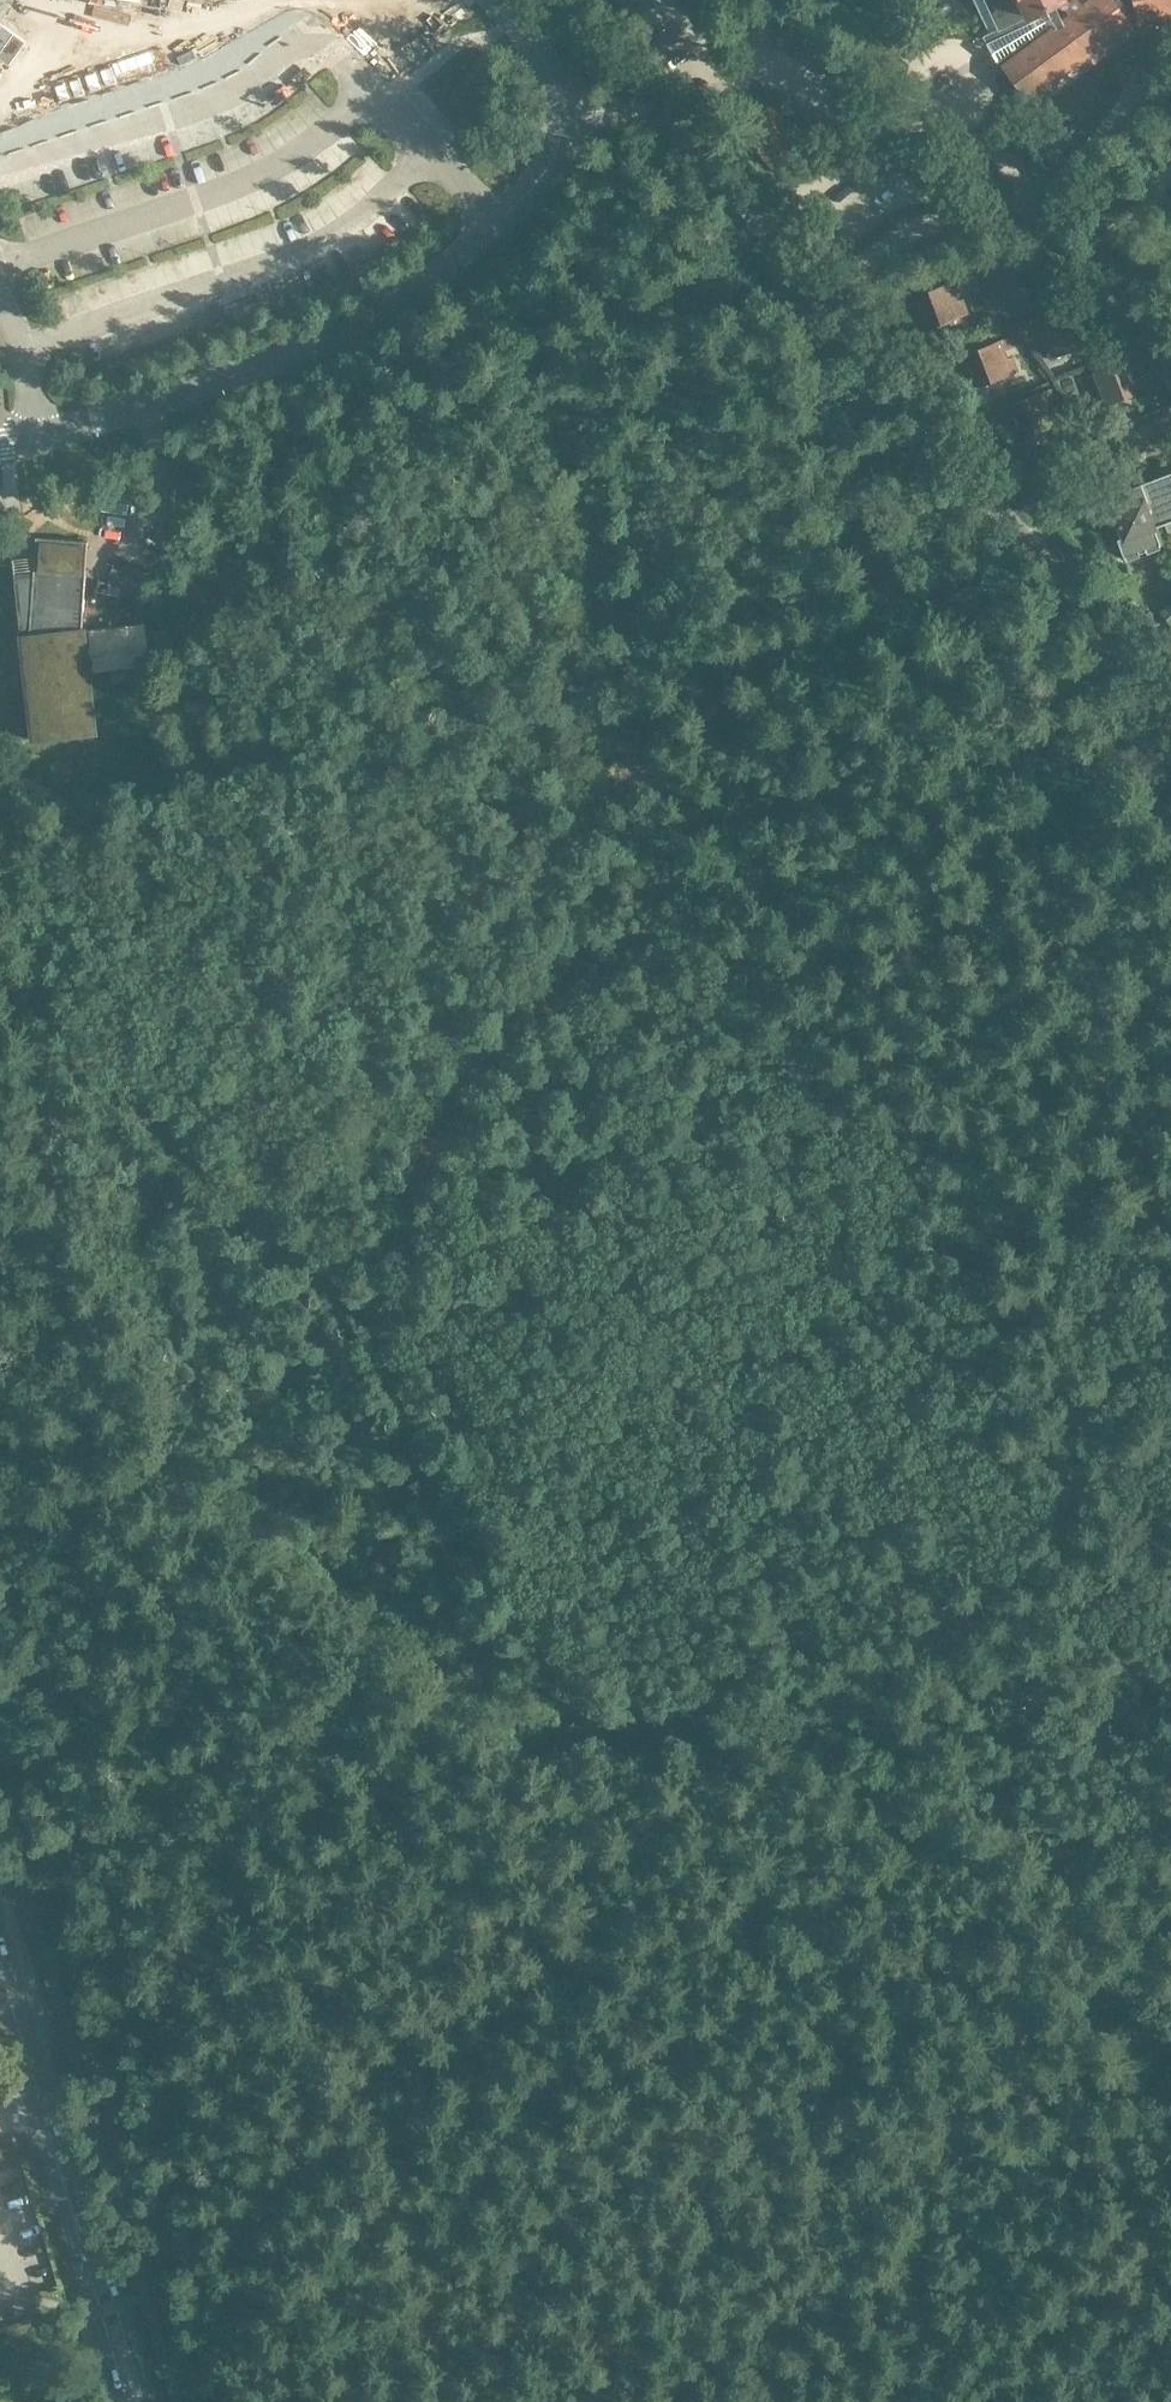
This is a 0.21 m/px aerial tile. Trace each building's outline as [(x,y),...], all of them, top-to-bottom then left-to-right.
[(998,29),(979,37),(971,41),(974,45),(983,59),(993,76),(1007,66),(1031,98),(1030,99),(1035,105),(1046,97),(1041,92),(1055,81),(1059,87),(1079,72),(1076,66),(1089,57),(1093,62),(1113,47),(1109,42),(1123,32),(1127,37),(1137,29),(1156,27),(1154,19),(1170,16),(1170,17),(1170,0),(1117,0),(1115,1),(1114,0),(1088,0),(1083,4),(1080,0),(1078,0),(1068,8),(1074,15),(1064,23),(1055,6),(1065,1),(1064,0),(985,0),(998,29)] [(1068,158),(1035,123),(1008,148),(1041,184),(1068,158)] [(916,296),(929,329),(969,314),(963,299),(959,301),(956,293),(965,289),(960,279),(916,296)] [(1077,313),(1032,329),(1036,340),(1044,337),(1047,345),(1043,346),(1049,361),(1089,346),(1077,313)] [(977,388),(1018,372),(1012,357),(1008,359),(1005,351),(1014,348),(1009,337),(965,354),(977,388)] [(1125,361),(1080,378),(1084,388),(1093,385),(1096,393),(1092,395),(1097,410),(1138,394),(1125,361)] [(1054,387),(1009,404),(1022,438),(1063,423),(1057,408),(1053,409),(1050,401),(1058,398),(1054,387)] [(1155,499),(1158,506),(1147,511),(1153,528),(1165,523),(1168,531),(1170,530),(1170,472),(1140,484),(1147,502),(1155,499)] [(1160,545),(1153,528),(1147,511),(1158,506),(1155,499),(1147,502),(1140,484),(1107,496),(1101,499),(1107,514),(1113,511),(1123,539),(1117,542),(1124,559),(1160,545)] [(34,573),(13,575),(31,741),(96,733),(84,629),(82,630),(87,541),(36,538),(34,573)] [(1158,611),(1170,624),(1170,599),(1158,611)]
